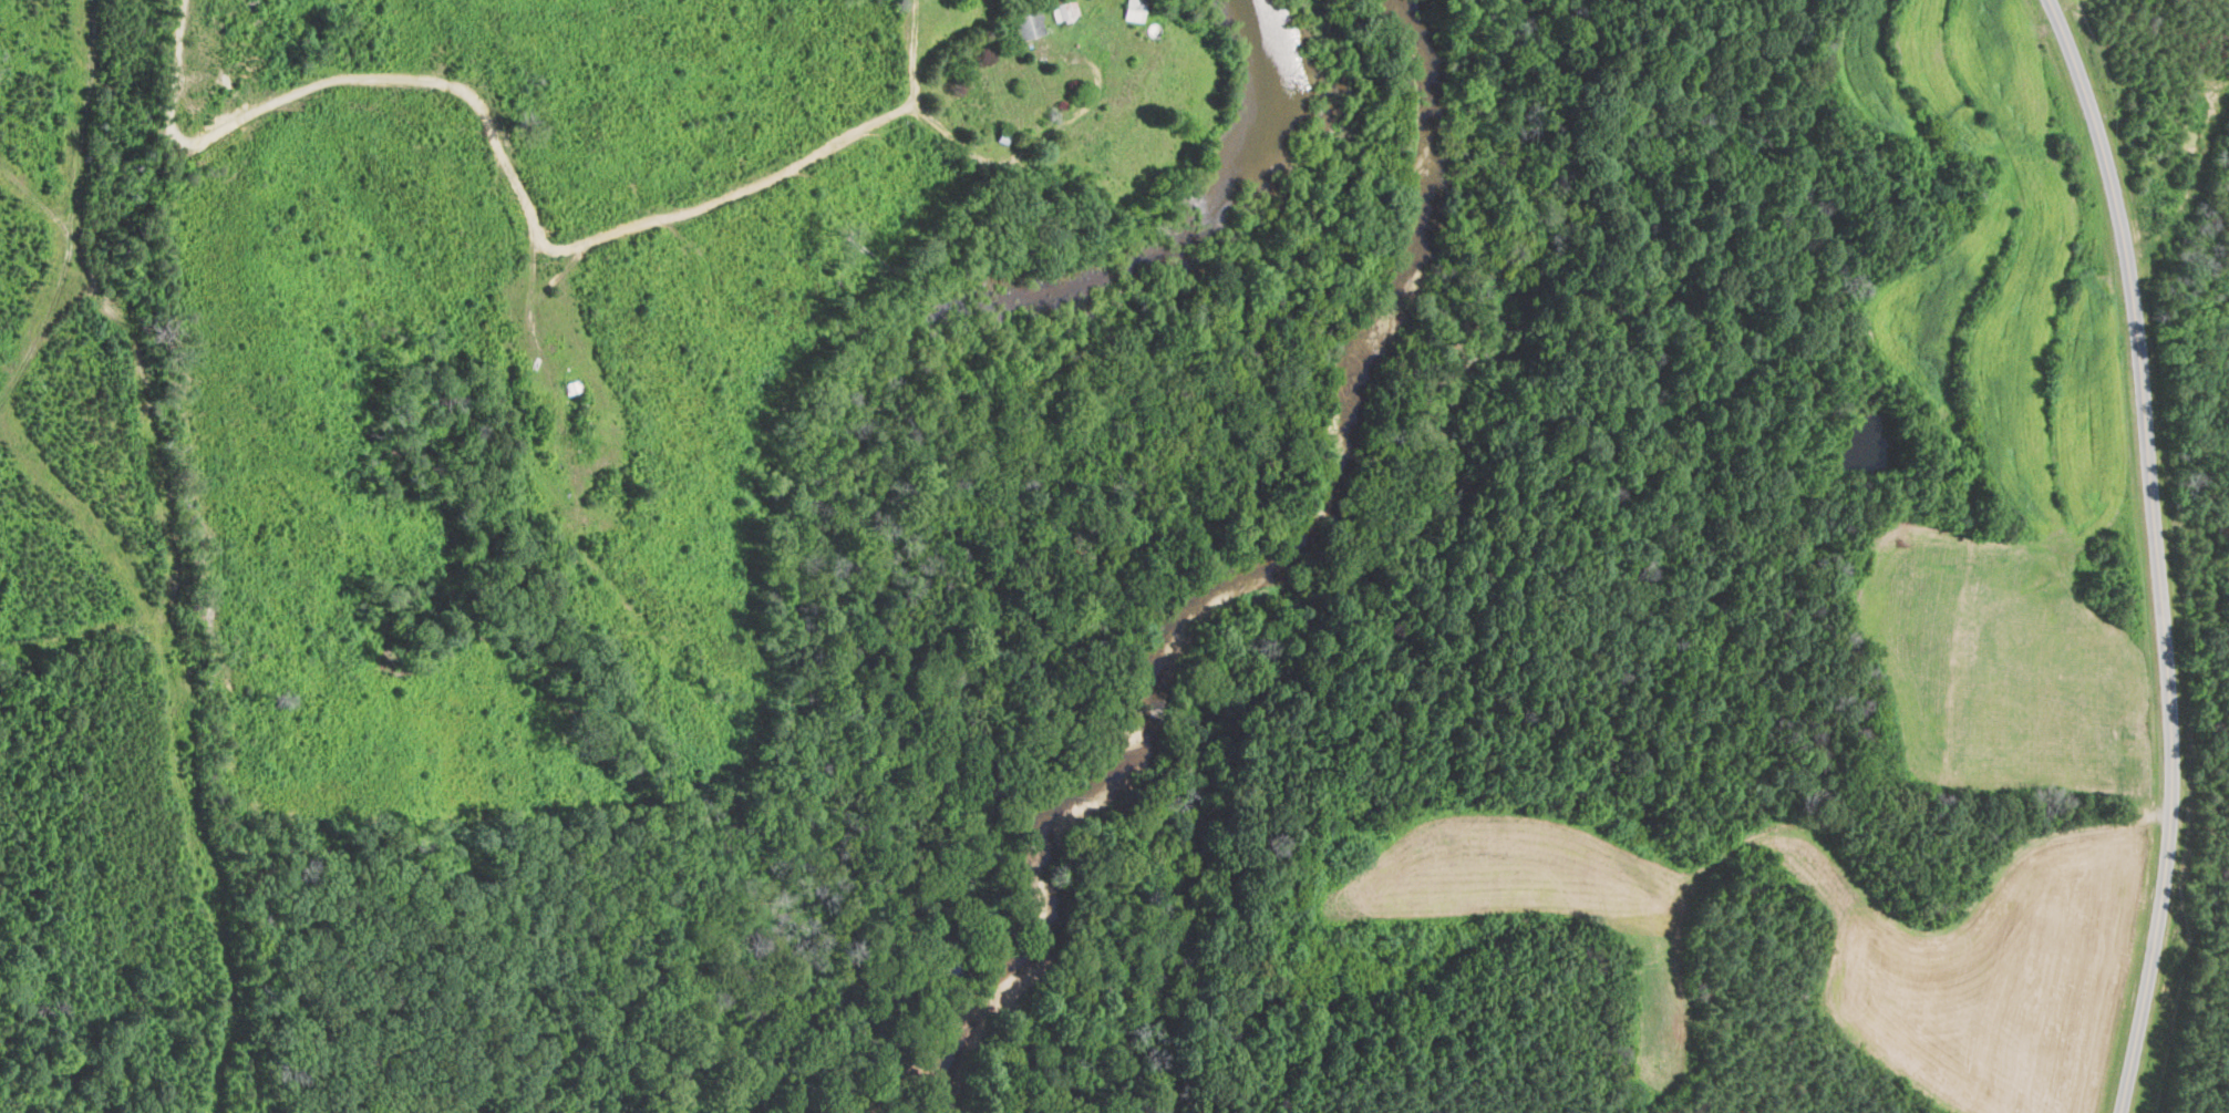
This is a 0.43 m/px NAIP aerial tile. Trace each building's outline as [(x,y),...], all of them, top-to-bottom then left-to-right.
[(1066,0),(1050,0),(1054,21),(1079,16),(1075,0),(1067,0),(1066,0)] [(1141,23),(1145,0),(1125,0),(1123,20),(1141,23)] [(1022,42),(1045,32),(1035,10),(1013,20),(1022,42)]
